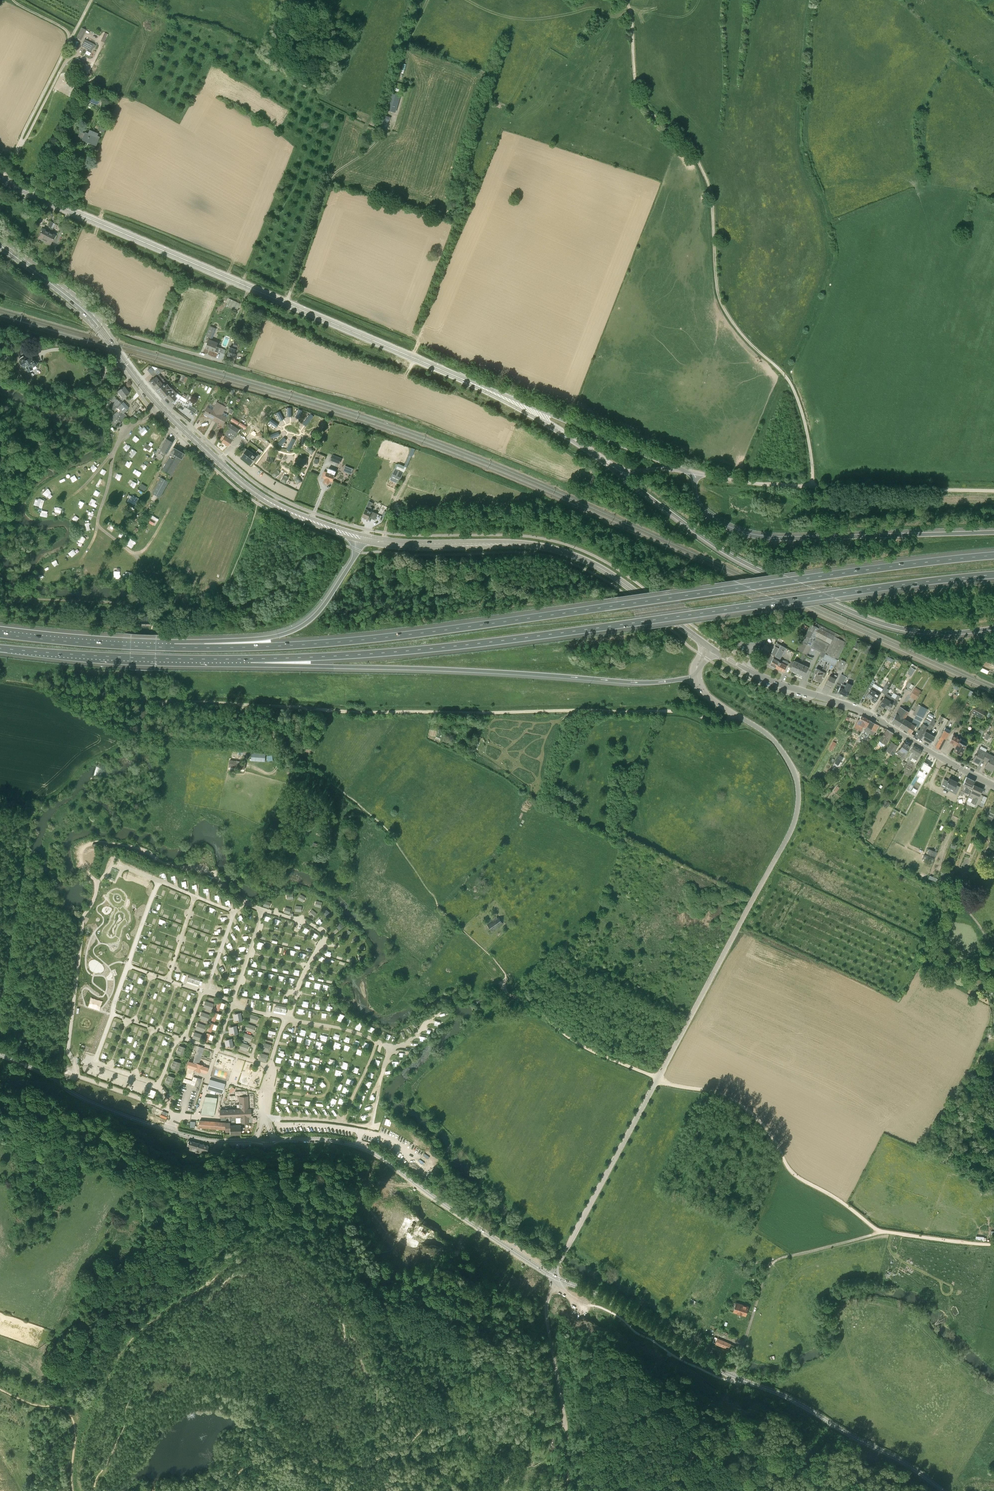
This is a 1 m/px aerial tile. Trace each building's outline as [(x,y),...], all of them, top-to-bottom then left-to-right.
[(81,40),(87,31),(83,28),(77,37),(81,40)] [(94,49),(96,45),(95,44),(84,39),(81,46),(87,49),(91,52),(93,48),(94,49)] [(396,113),(401,96),(391,93),(386,110),(387,110),(389,111),(396,113)] [(380,126),(385,129),(391,117),(384,114),(383,117),(384,117),(380,126)] [(99,131),(91,129),(90,130),(89,130),(88,133),(85,132),(82,139),(82,140),(96,146),(96,145),(100,137),(97,136),(99,131)] [(68,153),(71,148),(68,147),(69,144),(66,143),(62,150),(68,153)] [(55,239),(56,235),(55,235),(56,234),(51,232),(53,228),(55,224),(53,223),(51,228),(44,240),(51,243),(53,238),(55,239)] [(44,240),(51,228),(49,227),(47,230),(43,228),(42,227),(40,231),(42,231),(39,237),(44,240)] [(237,309),(239,303),(231,299),(229,305),(237,309)] [(210,337),(214,327),(210,326),(203,341),(207,343),(205,348),(214,351),(217,343),(213,341),(209,339),(210,337)] [(240,344),(237,344),(237,343),(236,342),(236,341),(234,340),(233,344),(230,343),(229,347),(227,355),(228,355),(229,356),(230,357),(231,356),(232,357),(234,352),(237,353),(240,344)] [(2,360),(10,358),(9,352),(1,354),(2,360)] [(37,363),(32,355),(31,356),(26,359),(24,357),(18,360),(23,368),(25,367),(28,372),(33,368),(32,367),(37,365),(37,363)] [(161,380),(163,379),(165,377),(163,375),(161,377),(158,374),(163,369),(157,368),(154,370),(150,374),(153,378),(149,382),(153,386),(159,380),(158,379),(159,378),(161,380)] [(161,380),(159,378),(158,379),(159,380),(153,386),(156,390),(163,385),(162,384),(165,381),(163,379),(161,380)] [(175,392),(166,381),(166,382),(165,381),(162,384),(163,385),(156,390),(160,395),(162,394),(165,397),(166,396),(172,403),(177,398),(173,394),(175,392)] [(122,398),(126,395),(129,393),(124,386),(117,391),(122,398)] [(121,404),(113,395),(109,399),(112,402),(110,405),(110,406),(115,410),(116,409),(118,411),(108,420),(114,427),(126,417),(126,415),(123,413),(127,409),(128,408),(128,406),(123,402),(121,404)] [(213,419),(221,404),(217,402),(212,409),(207,407),(203,414),(213,419)] [(225,407),(227,404),(223,402),(222,405),(221,404),(213,419),(216,421),(215,422),(216,421),(223,425),(227,417),(222,415),(226,407),(225,407)] [(135,420),(142,412),(138,410),(132,417),(135,420)] [(311,413),(303,422),(306,425),(314,416),(311,413)] [(279,424),(271,419),(269,422),(276,427),(279,424)] [(145,426),(139,431),(143,435),(149,430),(145,426)] [(228,446),(237,433),(230,428),(221,442),(228,446)] [(151,436),(157,440),(160,436),(154,432),(151,436)] [(283,437),(277,443),(280,446),(286,439),(283,437)] [(292,438),(287,448),(290,450),(296,440),(292,438)] [(166,453),(171,445),(170,444),(171,441),(166,439),(160,450),(166,453)] [(147,443),(144,447),(151,451),(153,447),(147,443)] [(307,449),(306,450),(312,455),(315,450),(310,446),(307,447),(307,449)] [(181,459),(184,454),(173,447),(168,456),(170,457),(162,471),(164,472),(168,474),(166,478),(169,480),(171,476),(181,458),(181,459)] [(251,464),(257,456),(248,449),(242,457),(251,463),(250,464),(251,464)] [(340,464),(342,458),(332,454),(330,460),(340,464)] [(344,471),(352,474),(354,467),(346,465),(344,471)] [(335,475),(336,471),(329,468),(327,472),(327,471),(326,472),(324,471),(322,477),(326,478),(324,482),(325,482),(325,483),(327,484),(328,483),(329,483),(330,480),(332,481),(335,475)] [(395,468),(391,477),(399,482),(404,472),(395,468)] [(277,470),(276,469),(271,475),(276,478),(280,473),(279,470),(277,470)] [(285,475),(283,475),(280,481),(285,484),(288,478),(287,476),(285,475)] [(162,493),(169,481),(162,477),(155,489),(162,493)] [(46,497),(49,494),(44,489),(41,492),(46,497)] [(131,494),(127,500),(137,505),(140,499),(131,494)] [(39,499),(36,498),(34,505),(43,507),(45,499),(39,498),(39,499)] [(375,519),(378,513),(373,511),(374,508),(372,507),(374,503),(369,501),(365,508),(366,508),(362,516),(365,518),(364,519),(367,520),(367,519),(368,519),(369,517),(375,519)] [(155,526),(160,518),(152,514),(148,522),(155,526)] [(130,538),(127,544),(132,547),(135,541),(130,538)] [(68,552),(72,557),(77,552),(73,548),(68,552)] [(807,655),(811,646),(820,651),(819,655),(823,657),(824,658),(836,633),(821,625),(813,621),(797,650),(807,655)] [(782,634),(787,632),(785,629),(788,628),(786,625),(784,627),(779,630),(782,634)] [(830,663),(835,665),(840,655),(848,639),(836,633),(824,658),(823,657),(822,659),(828,662),(827,664),(825,663),(821,670),(818,669),(813,679),(814,679),(814,678),(818,679),(817,681),(821,682),(824,677),(823,676),(830,663)] [(779,648),(775,646),(771,653),(774,655),(770,664),(775,667),(780,658),(786,648),(780,645),(779,648)] [(789,662),(780,658),(775,667),(783,672),(789,662)] [(838,666),(843,669),(846,662),(841,659),(838,666)] [(791,661),(789,666),(791,667),(790,670),(795,672),(800,663),(794,660),(793,662),(791,661)] [(800,663),(795,672),(803,676),(805,672),(806,673),(809,667),(808,667),(800,663)] [(833,677),(830,675),(826,683),(832,686),(837,676),(835,674),(833,677)] [(838,692),(847,696),(853,685),(849,683),(848,686),(843,684),(847,677),(841,674),(836,684),(840,686),(838,692)] [(877,689),(873,686),(875,681),(873,680),(865,694),(866,692),(868,693),(866,696),(871,699),(877,689)] [(879,686),(877,689),(871,699),(875,702),(881,692),(884,694),(887,688),(886,688),(889,683),(887,682),(883,689),(879,686)] [(915,687),(910,696),(915,700),(921,690),(915,687)] [(887,688),(884,694),(886,695),(880,704),(885,707),(891,696),(887,694),(889,690),(887,688)] [(885,707),(889,710),(895,700),(897,701),(900,696),(898,695),(895,698),(891,696),(885,707)] [(986,710),(976,704),(971,712),(981,718),(986,710)] [(930,721),(925,719),(919,730),(917,729),(928,709),(920,705),(915,716),(912,723),(908,730),(912,732),(911,733),(914,735),(916,736),(920,738),(925,730),(925,731),(930,721)] [(909,712),(900,707),(891,721),(892,721),(895,723),(897,724),(899,725),(900,726),(904,720),(905,718),(909,712)] [(964,716),(960,714),(955,723),(959,725),(964,716)] [(861,716),(860,719),(859,720),(858,719),(856,723),(854,727),(862,730),(863,727),(866,728),(866,727),(869,720),(861,716)] [(904,720),(900,726),(908,730),(912,723),(905,718),(904,720)] [(936,719),(933,718),(932,718),(930,721),(926,729),(930,730),(931,728),(932,729),(935,723),(934,722),(936,719)] [(860,738),(862,739),(863,740),(866,735),(868,733),(870,728),(874,723),(870,720),(869,720),(866,727),(866,728),(865,728),(864,730),(863,733),(860,738)] [(874,723),(870,728),(875,731),(876,732),(879,725),(874,723)] [(887,729),(883,736),(889,740),(893,733),(887,729)] [(973,733),(972,736),(976,739),(977,736),(981,738),(983,733),(984,731),(980,729),(977,735),(973,733)] [(935,746),(940,749),(949,733),(944,730),(935,746)] [(926,731),(924,734),(921,738),(931,744),(935,736),(926,731)] [(954,751),(960,754),(965,745),(959,742),(961,738),(953,734),(949,742),(956,745),(954,751)] [(889,740),(883,736),(880,741),(885,745),(889,740)] [(892,742),(886,750),(892,754),(898,746),(892,742)] [(897,753),(903,757),(910,746),(904,742),(897,753)] [(912,757),(917,760),(921,752),(919,751),(920,749),(913,745),(910,750),(912,752),(909,758),(911,759),(912,757)] [(982,759),(985,761),(989,753),(979,748),(972,760),(979,764),(982,759)] [(265,762),(266,754),(252,753),(251,760),(265,762)] [(993,767),(993,756),(989,753),(985,761),(987,762),(985,767),(992,771),(993,767)] [(245,769),(246,762),(230,760),(229,767),(245,769)] [(926,765),(927,763),(924,762),(922,766),(921,768),(923,769),(922,771),(919,770),(917,774),(919,775),(917,780),(921,783),(926,774),(924,773),(925,770),(928,772),(930,767),(926,765)] [(974,781),(966,777),(962,785),(966,786),(964,789),(969,791),(974,781)] [(948,781),(944,779),(942,783),(954,789),(956,784),(961,786),(962,783),(959,781),(958,782),(957,782),(949,778),(948,781)] [(974,785),(968,796),(973,799),(971,802),(975,804),(982,789),(974,785)] [(961,879),(967,882),(970,876),(964,873),(961,879)] [(309,913),(314,917),(318,913),(313,909),(309,913)] [(492,932),(503,924),(498,916),(487,924),(492,932)] [(200,986),(202,980),(189,976),(187,982),(200,986)] [(206,1000),(204,1006),(212,1009),(215,1003),(206,1000)] [(218,1000),(215,1009),(219,1010),(220,1007),(223,1008),(225,1003),(218,1000)] [(286,1014),(287,1008),(275,1005),(274,1011),(286,1014)] [(202,1011),(200,1017),(208,1020),(211,1014),(202,1011)] [(212,1019),(215,1021),(217,1018),(220,1019),(222,1014),(215,1011),(212,1019)] [(248,1019),(257,1022),(259,1016),(250,1013),(248,1019)] [(198,1022),(196,1028),(205,1031),(207,1025),(198,1022)] [(212,1031),(213,1029),(216,1029),(218,1024),(210,1022),(209,1030),(212,1031)] [(245,1029),(254,1031),(256,1025),(247,1022),(245,1029)] [(195,1031),(192,1037),(201,1040),(203,1034),(195,1031)] [(212,1040),(214,1035),(207,1032),(204,1040),(208,1042),(209,1039),(212,1040)] [(251,1041),(253,1034),(244,1032),(242,1038),(251,1041)] [(239,1048),(247,1050),(249,1044),(241,1041),(239,1048)] [(270,1051),(273,1044),(264,1041),(261,1048),(270,1051)] [(179,1044),(177,1052),(184,1054),(186,1046),(179,1044)] [(267,1061),(269,1054),(260,1051),(258,1059),(267,1061)] [(174,1059),(171,1067),(179,1069),(181,1062),(174,1059)] [(189,1061),(187,1067),(195,1069),(195,1070),(202,1072),(202,1071),(207,1073),(209,1068),(204,1066),(204,1065),(197,1063),(197,1064),(189,1061)] [(165,1082),(171,1083),(174,1076),(168,1074),(165,1082)] [(347,1081),(354,1084),(357,1079),(352,1077),(350,1076),(347,1081)] [(210,1080),(207,1090),(222,1094),(225,1084),(210,1080)] [(148,1091),(146,1095),(154,1097),(156,1090),(151,1088),(150,1092),(148,1091)] [(203,1106),(201,1114),(214,1116),(216,1107),(217,1097),(205,1096),(203,1106)] [(221,1109),(220,1110),(220,1117),(235,1117),(235,1122),(241,1122),(241,1120),(244,1120),(244,1109),(249,1109),(249,1100),(243,1100),(243,1109),(221,1109)] [(356,1100),(354,1105),(361,1108),(363,1103),(356,1100)] [(226,1122),(225,1122),(226,1130),(226,1132),(230,1131),(230,1134),(241,1133),(240,1124),(230,1124),(230,1122),(226,1122)] [(207,1151),(208,1146),(188,1140),(187,1146),(186,1150),(206,1155),(207,1151)] [(732,1301),(729,1310),(745,1315),(748,1306),(732,1301)] [(729,1349),(731,1344),(731,1343),(715,1337),(713,1342),(729,1349)]
